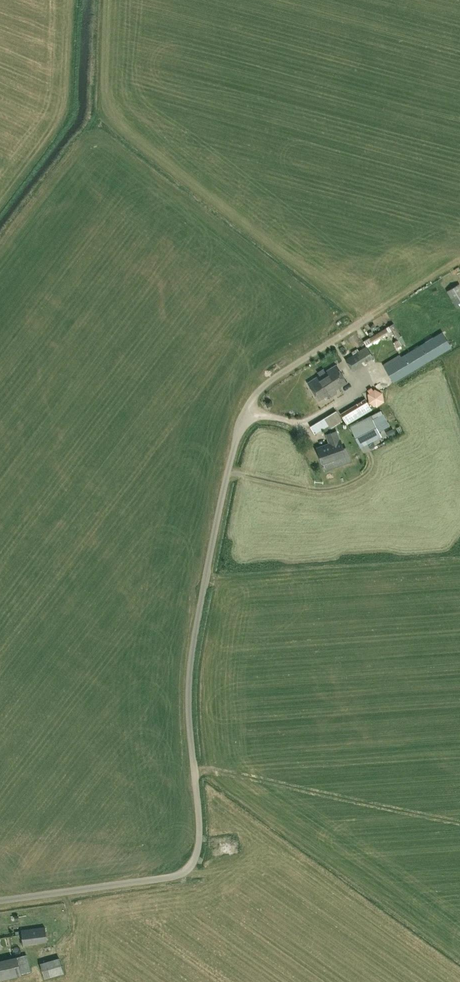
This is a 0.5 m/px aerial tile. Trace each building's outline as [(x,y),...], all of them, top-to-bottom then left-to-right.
[(459,283),(447,291),(452,300),(457,308),(459,307),(459,285),(459,283)] [(372,342),(389,332),(386,328),(369,337),(372,342)] [(393,381),(451,347),(442,332),(384,367),(393,381)] [(354,354),(345,359),(353,371),(366,363),(365,361),(359,350),(359,351),(354,354)] [(318,400),(339,387),(328,370),(307,383),(318,400)] [(377,406),(383,401),(382,393),(375,389),(368,394),(369,402),(377,406)] [(366,397),(341,409),(346,420),(371,408),(366,397)] [(314,433),(329,424),(331,428),(342,420),(336,410),(325,417),(310,426),(314,433)] [(379,410),(371,414),(379,431),(387,427),(379,410)] [(323,463),(346,455),(340,439),(336,430),(326,434),(329,443),(317,448),(323,463)] [(23,944),(47,941),(45,927),(21,930),(23,944)] [(30,971),(26,954),(17,956),(21,973),(30,971)] [(18,973),(14,957),(0,960),(0,977),(18,973)] [(45,978),(64,973),(59,957),(40,962),(45,978)]
